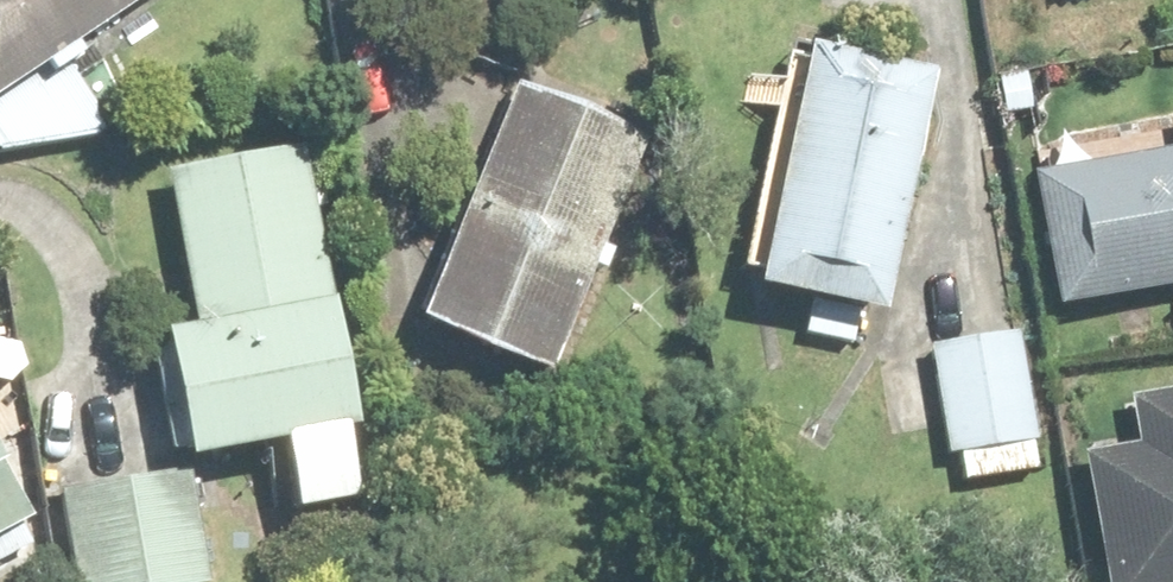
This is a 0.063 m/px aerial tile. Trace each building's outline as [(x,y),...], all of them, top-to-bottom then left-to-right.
[(87,144),(112,126),(67,59),(154,0),(0,0),(0,150),(87,144)] [(813,297),(805,340),(856,350),(865,307),(898,313),(945,71),(816,46),(770,288),(813,297)] [(649,128),(525,79),(425,336),(549,385),(649,128)] [(305,147),(173,171),(202,327),(176,332),(200,463),(291,447),(302,506),(369,493),(305,147)] [(1045,188),(1066,305),(1172,286),(1172,165),(1045,188)] [(981,341),(978,328),(959,331),(961,344),(933,349),(957,485),(1048,469),(1024,334),(981,341)] [(1136,407),(1142,445),(1097,452),(1117,581),(1172,581),(1172,401),(1136,407)] [(34,548),(22,527),(38,518),(0,449),(0,567),(34,548)] [(68,498),(83,581),(209,581),(212,581),(194,475),(68,498)]
